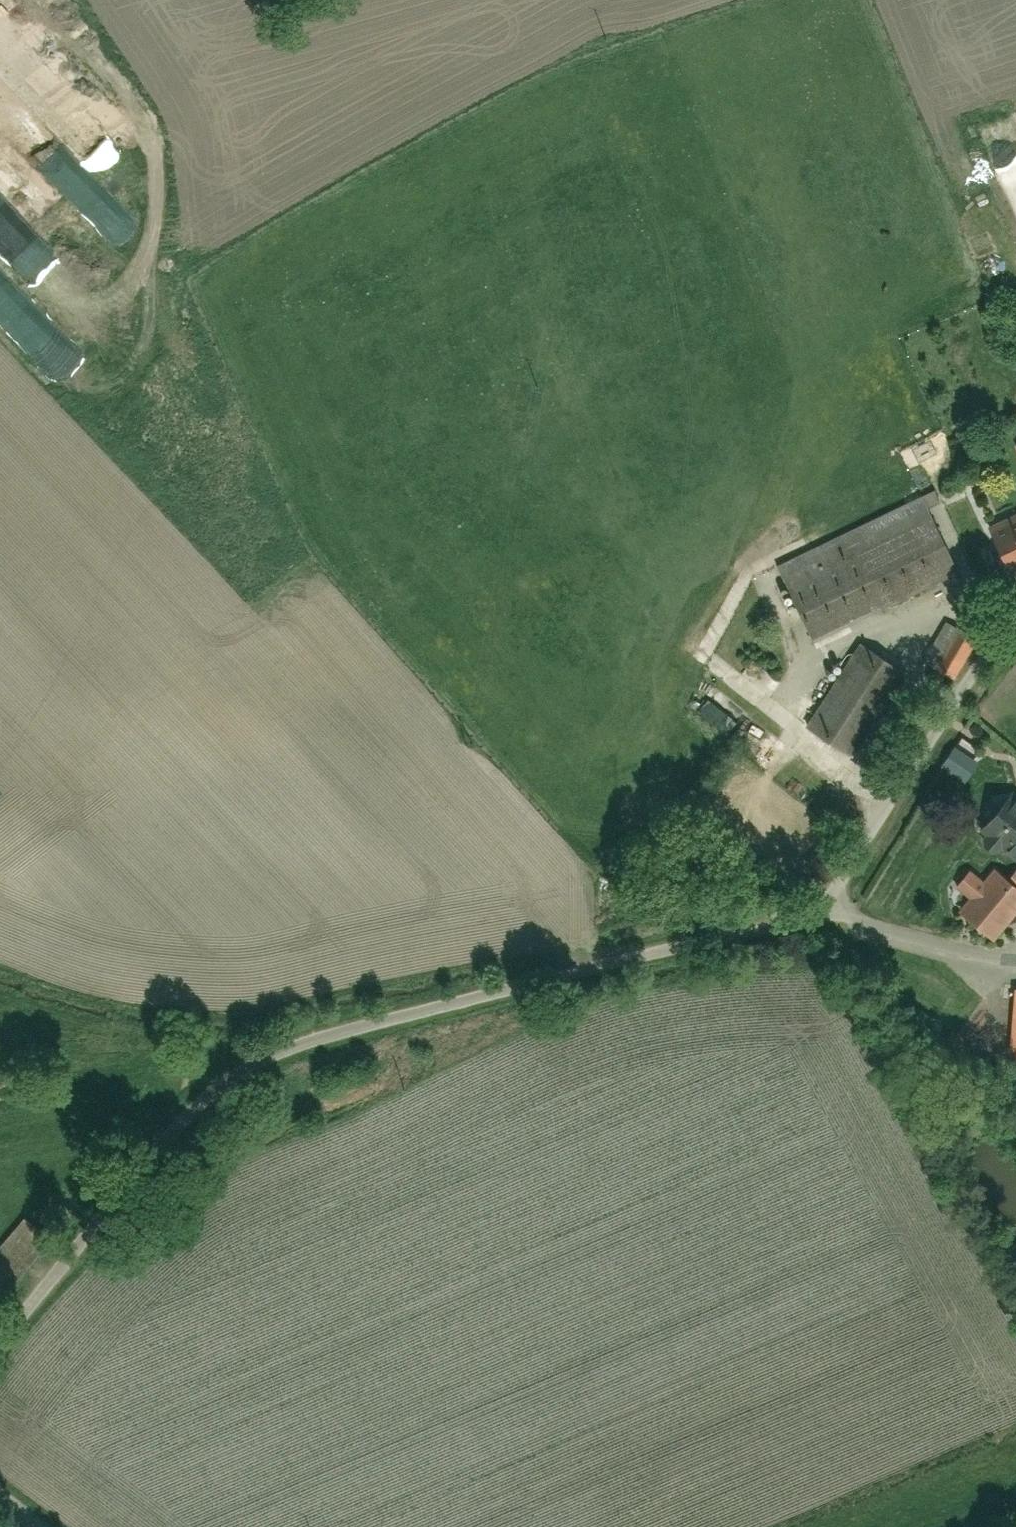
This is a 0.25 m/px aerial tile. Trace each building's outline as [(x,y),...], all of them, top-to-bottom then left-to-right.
[(782,559),(815,637),(958,576),(925,498),(782,559)] [(991,526),(1014,578),(1015,577),(1015,515),(991,526)] [(923,668),(954,686),(980,643),(949,625),(923,668)] [(812,725),(852,752),(906,672),(866,645),(812,725)] [(981,837),(1015,859),(1015,796),(1010,792),(981,837)] [(1002,939),(1015,921),(1015,873),(1003,863),(991,877),(976,865),(960,886),(976,898),(966,911),(1002,939)]
